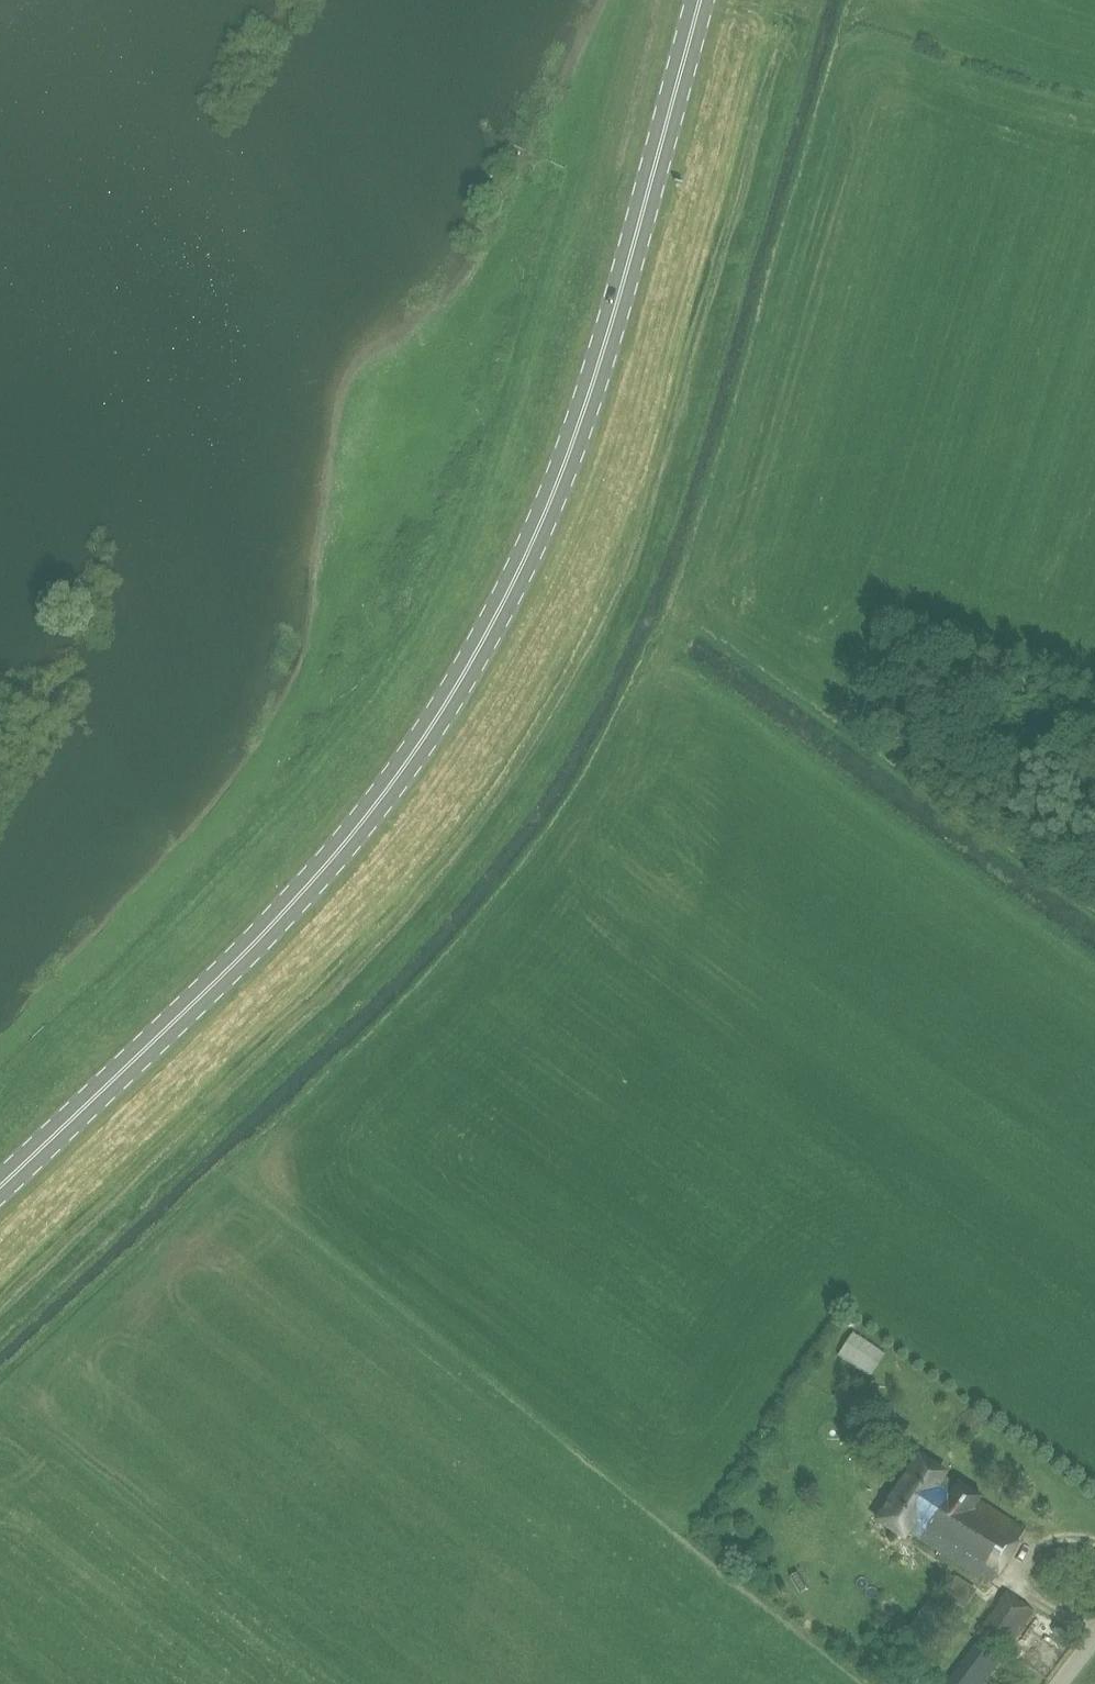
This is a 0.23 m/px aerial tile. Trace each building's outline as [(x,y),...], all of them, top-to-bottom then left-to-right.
[(989,1584),(1024,1531),(977,1500),(980,1497),(956,1481),(954,1484),(942,1476),(944,1472),(918,1455),(877,1519),(903,1536),(907,1530),(989,1584)] [(1005,1652),(1034,1612),(1007,1593),(1007,1592),(1006,1592),(977,1633),(978,1633),(1005,1652)] [(1002,1659),(977,1640),(944,1683),(982,1683),(1002,1659)]
